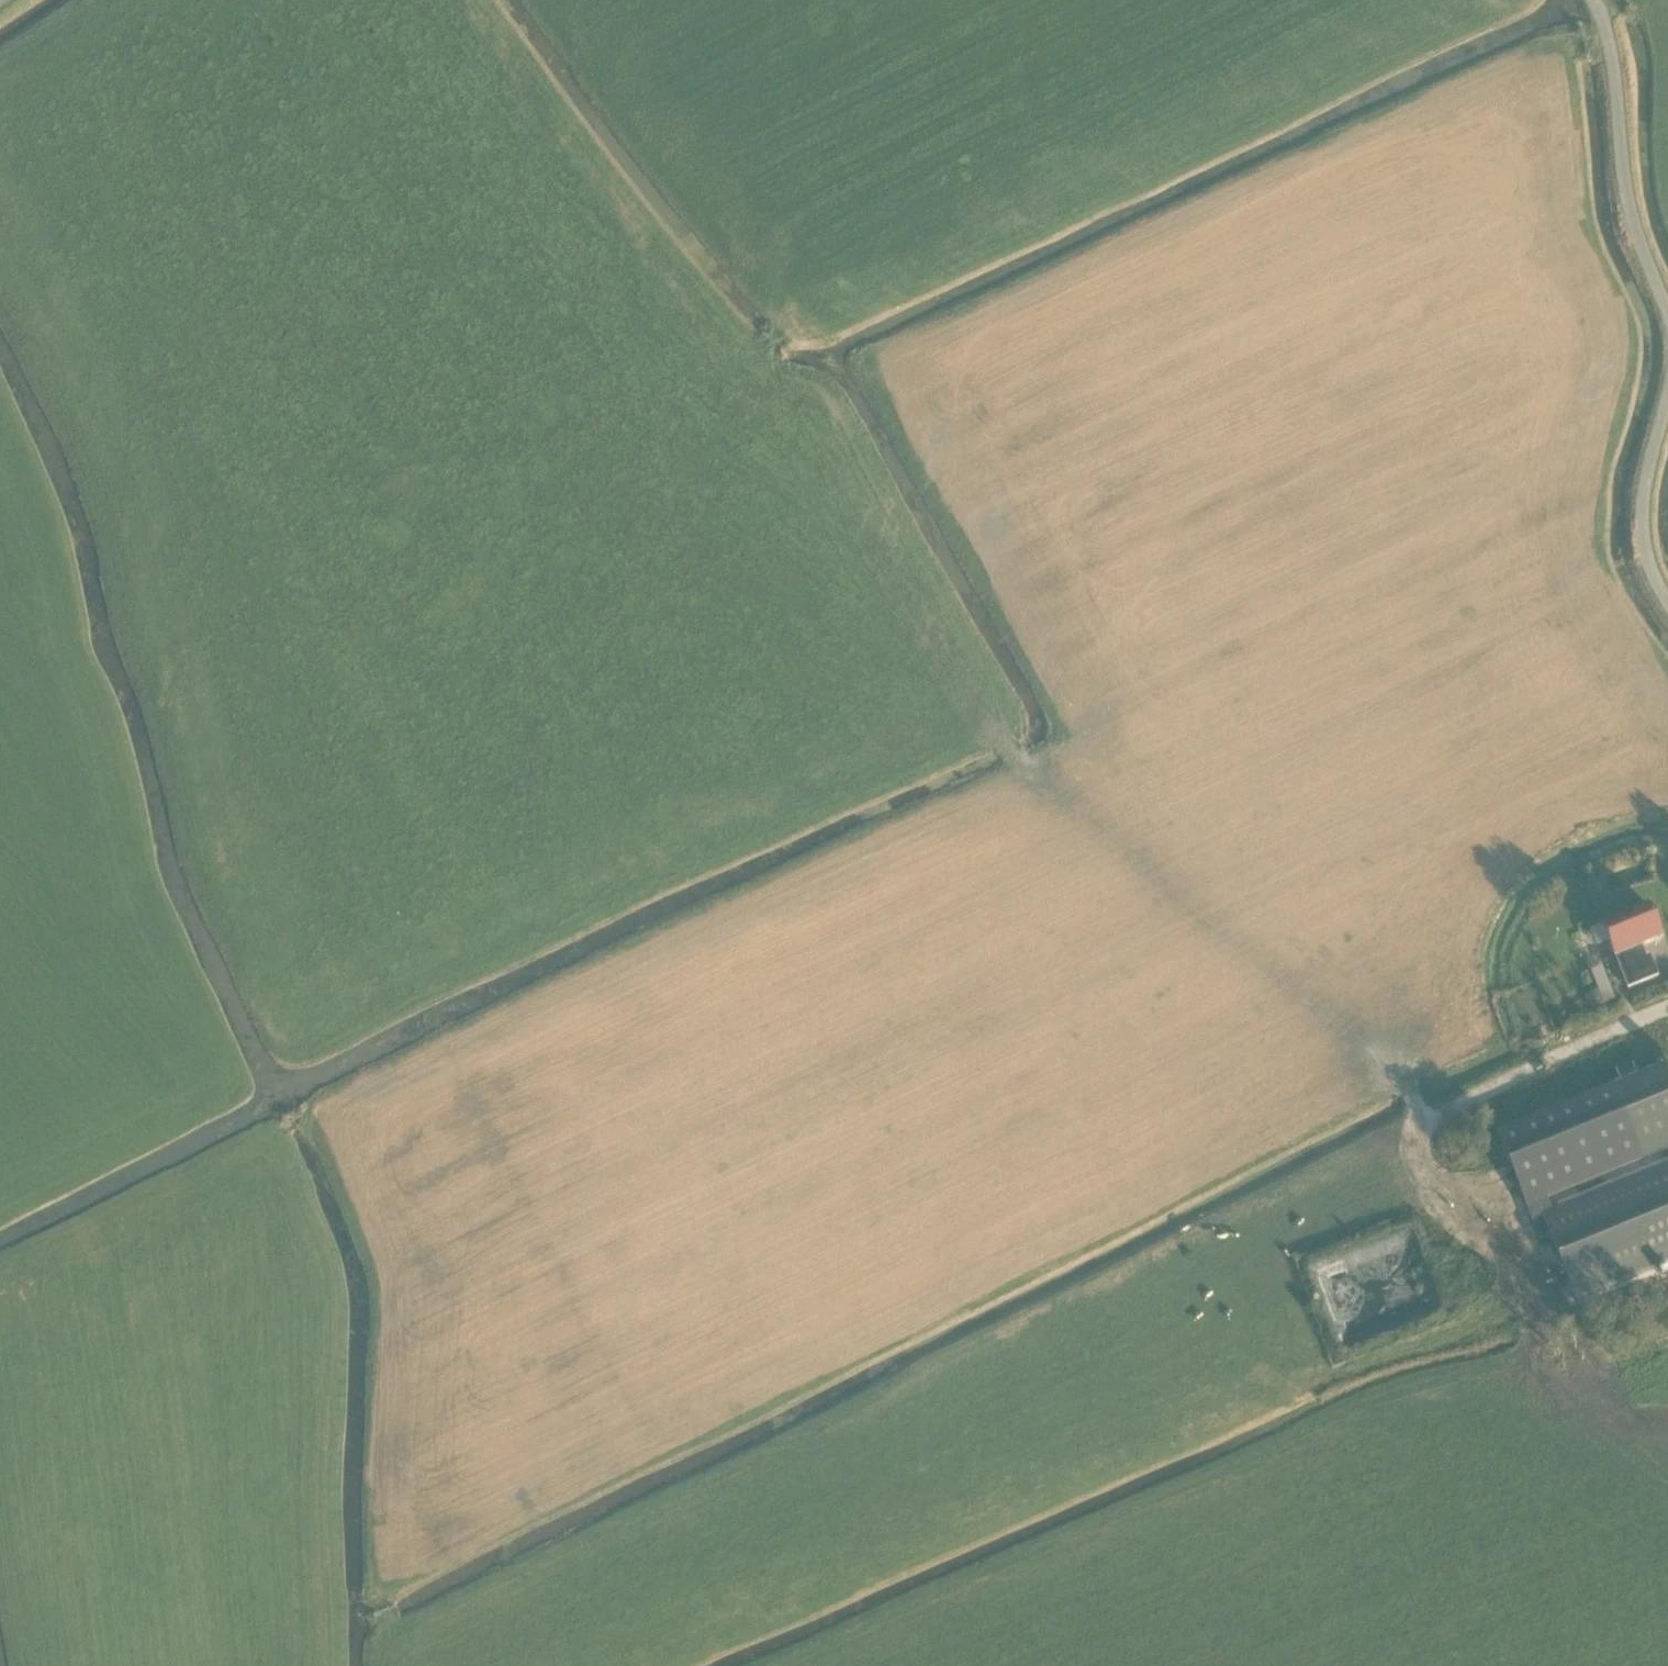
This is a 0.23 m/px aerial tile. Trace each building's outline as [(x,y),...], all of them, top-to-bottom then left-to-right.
[(1602,926),(1628,990),(1658,978),(1650,958),(1639,962),(1635,951),(1663,940),(1649,907),(1602,926)] [(1604,1004),(1613,1001),(1601,968),(1592,971),(1604,1004)] [(1553,1212),(1548,1200),(1667,1151),(1667,1073),(1666,1067),(1497,1136),(1540,1241),(1550,1237),(1576,1300),(1667,1262),(1667,1165),(1553,1212)]
